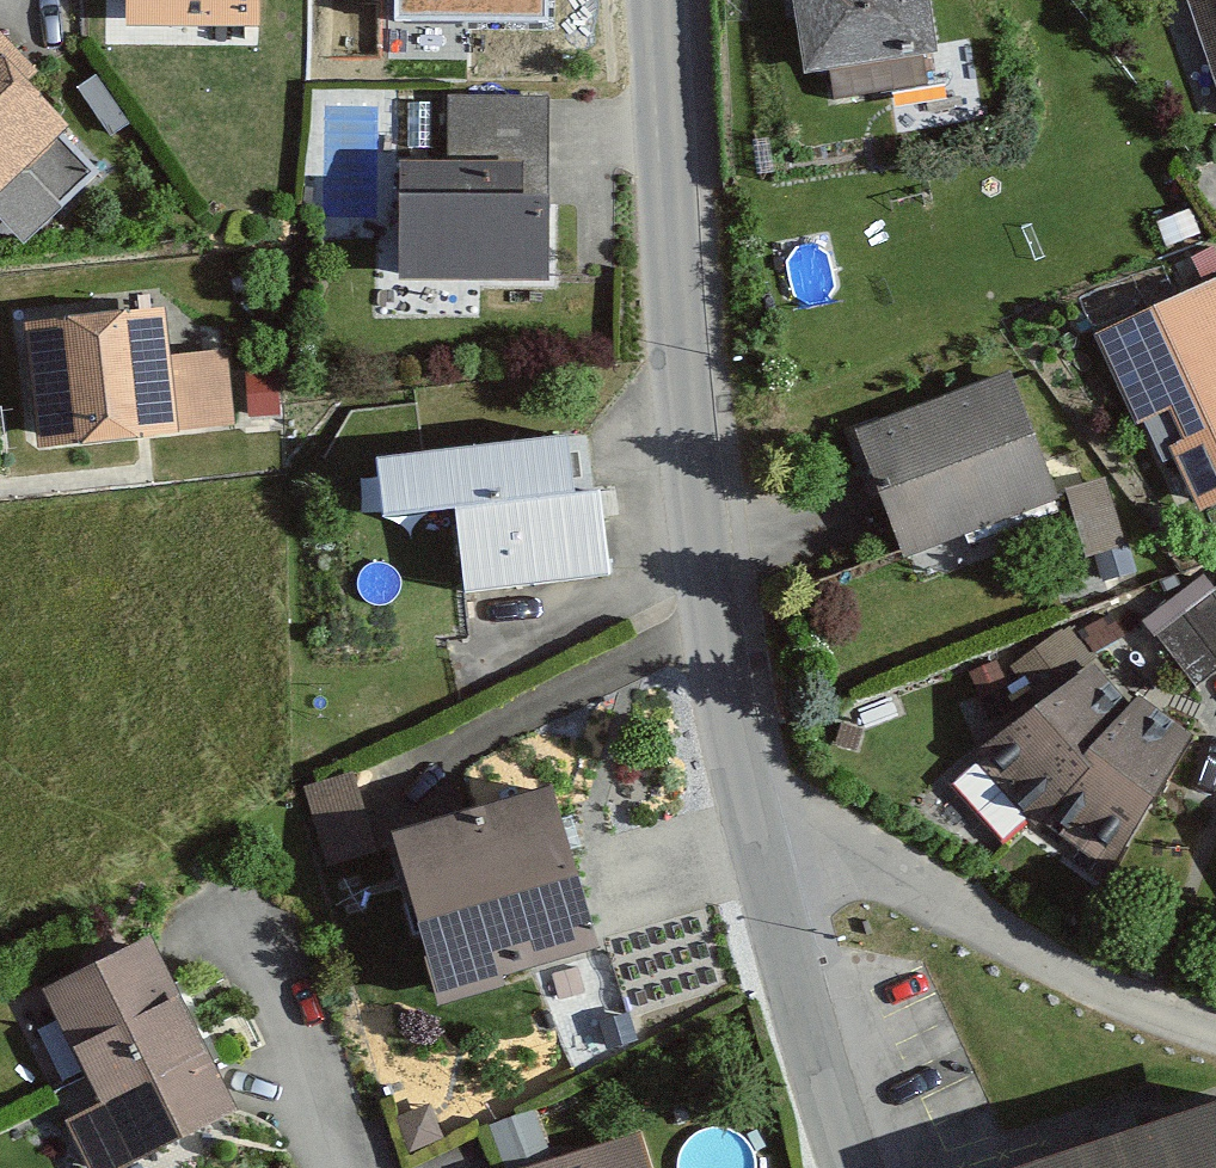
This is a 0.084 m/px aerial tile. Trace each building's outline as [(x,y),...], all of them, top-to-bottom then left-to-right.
[(249,27),(249,0),(118,0),(118,27),(249,27)] [(395,21),(548,22),(548,0),(395,0),(395,21)] [(918,0),(783,0),(794,76),(822,72),(826,100),(917,87),(913,60),(926,58),(918,0)] [(1212,116),(1215,115),(1215,0),(1176,0),(1212,116)] [(71,143),(12,86),(34,64),(0,30),(0,214),(71,143)] [(442,162),(392,162),(390,276),(537,278),(539,102),(443,101),(442,162)] [(1085,342),(1125,432),(1157,418),(1171,448),(1161,452),(1188,513),(1215,500),(1215,283),(1085,342)] [(220,432),(213,356),(162,360),(158,314),(19,325),(29,447),(220,432)] [(1046,515),(998,384),(846,439),(895,571),(1046,515)] [(372,524),(441,517),(449,598),(598,584),(589,495),(563,498),(558,443),(366,461),(372,524)] [(1114,552),(1098,489),(1061,498),(1076,561),(1114,552)] [(1148,641),(1187,694),(1215,673),(1215,591),(1148,641)] [(992,668),(1019,712),(1100,662),(1073,618),(992,668)] [(1099,867),(1184,743),(1130,703),(1124,712),(1083,674),(933,782),(989,859),(1037,825),(1099,867)] [(301,800),(322,873),(367,860),(346,787),(301,800)] [(533,801),(389,843),(432,991),(577,949),(533,801)] [(140,940),(33,993),(90,1106),(53,1125),(74,1167),(121,1167),(227,1115),(140,940)] [(1002,1167),(1215,1167),(1215,1100),(1002,1167)] [(626,1138),(524,1167),(635,1167),(626,1138)]
